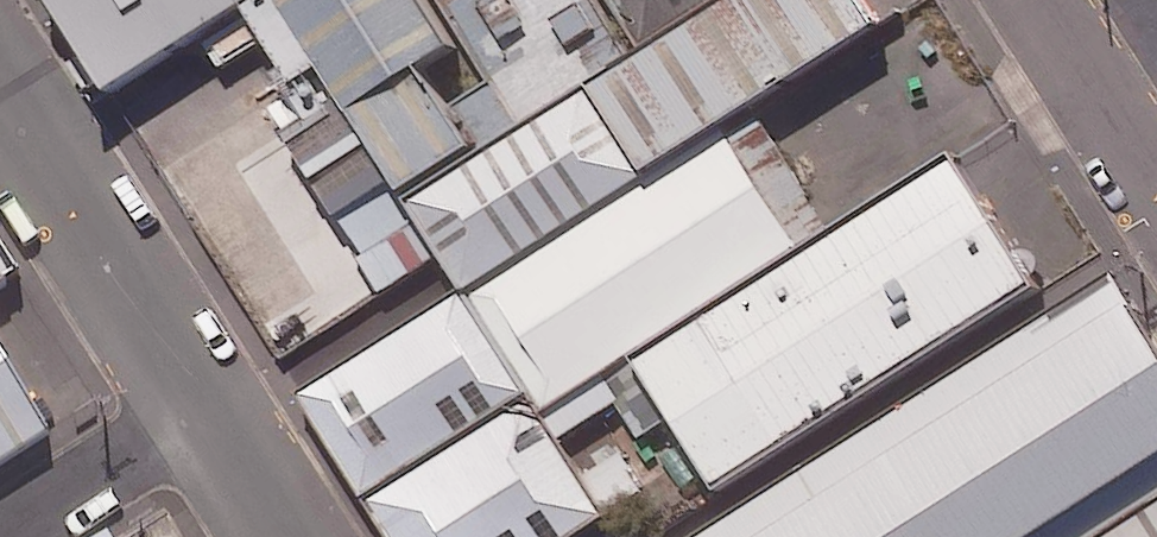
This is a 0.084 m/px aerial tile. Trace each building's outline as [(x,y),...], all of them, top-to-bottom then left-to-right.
[(401,196),(467,154),(416,71),(446,52),(414,0),(44,0),(102,93),(238,9),(300,108),(273,125),(374,287),(434,249),(411,212),(401,196)] [(493,92),(453,117),(484,166),(593,98),(635,73),(589,0),(436,0),(493,92)] [(593,98),(650,189),(759,122),(755,116),(878,40),(853,0),(751,0),(645,66),(635,73),(593,98)] [(645,66),(751,0),(604,0),(645,66)] [(484,166),(411,212),(434,249),(440,259),(468,303),(650,189),(593,98),(484,166)] [(650,189),(468,303),(532,407),(540,420),(634,362),(637,367),(835,244),(759,122),(650,189)] [(835,244),(637,367),(717,496),(1035,298),(955,170),(835,244)] [(23,283),(0,246),(0,297),(23,283)] [(1110,267),(684,536),(1093,536),(1156,497),(1156,342),(1110,267)] [(407,341),(308,403),(372,506),(532,407),(468,303),(407,341)] [(54,439),(0,353),(0,473),(54,439)] [(372,506),(392,536),(590,536),(607,527),(540,420),(532,407),(372,506)] [(1093,536),(1156,536),(1156,497),(1093,536)]
